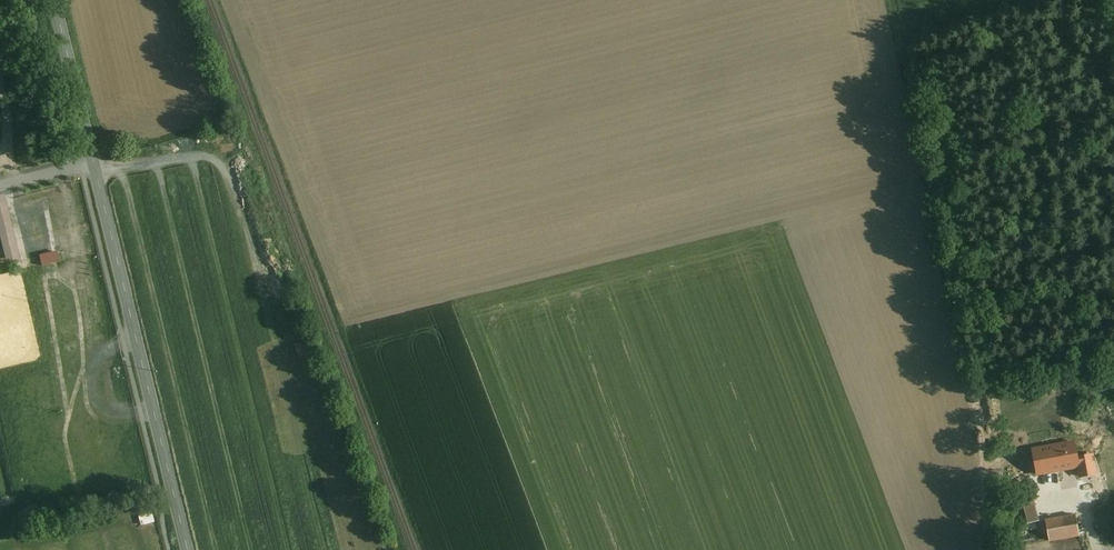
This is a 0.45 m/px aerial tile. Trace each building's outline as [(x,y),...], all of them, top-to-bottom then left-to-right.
[(227,140),(237,137),(235,129),(225,132),(227,140)] [(20,261),(4,192),(0,193),(0,254),(1,258),(4,257),(5,264),(20,261)] [(1067,438),(1038,444),(1043,470),(1072,463),(1067,438)] [(1072,463),(1043,470),(1047,486),(1076,480),(1072,463)] [(1032,488),(1017,491),(1023,524),(1038,521),(1032,488)] [(1075,515),(1045,520),(1049,541),(1079,536),(1075,515)]
